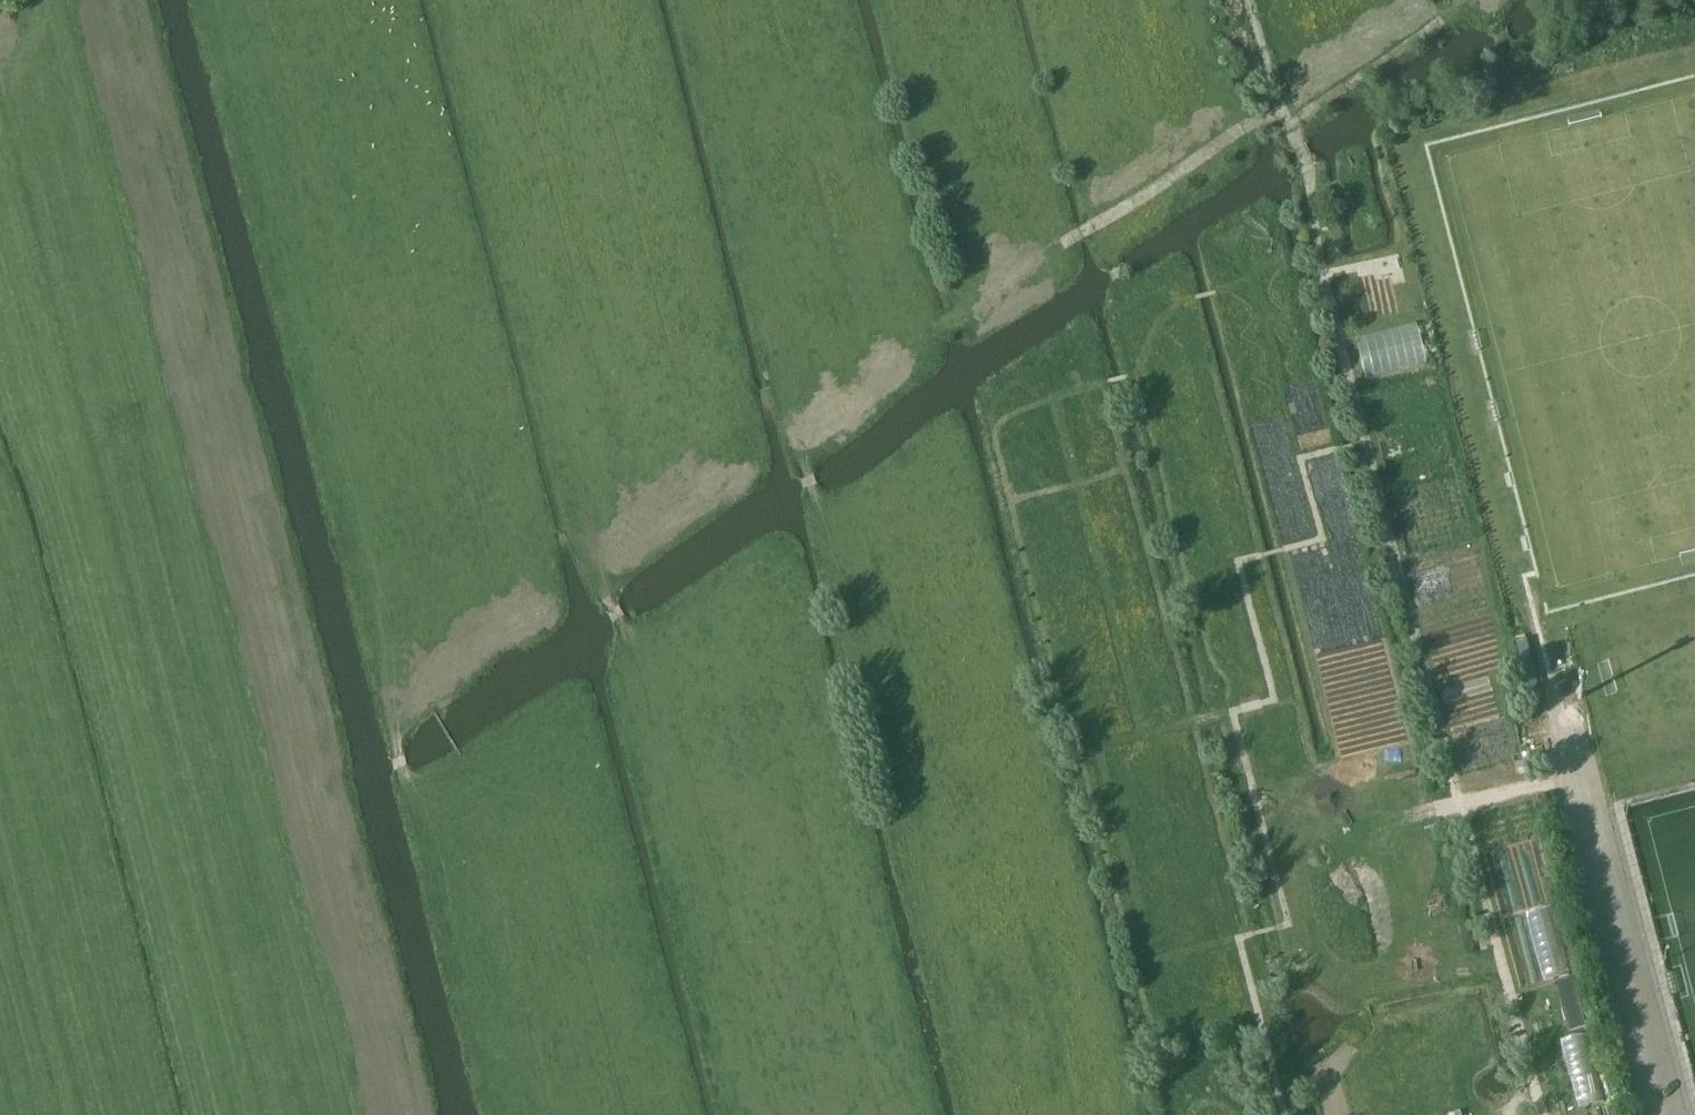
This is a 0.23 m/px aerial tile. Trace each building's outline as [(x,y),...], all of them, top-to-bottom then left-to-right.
[(1349,251),(1336,254),(1339,264),(1351,261),(1349,251)] [(1584,1109),(1585,1114),(1626,1114),(1622,1100),(1584,1109)]
